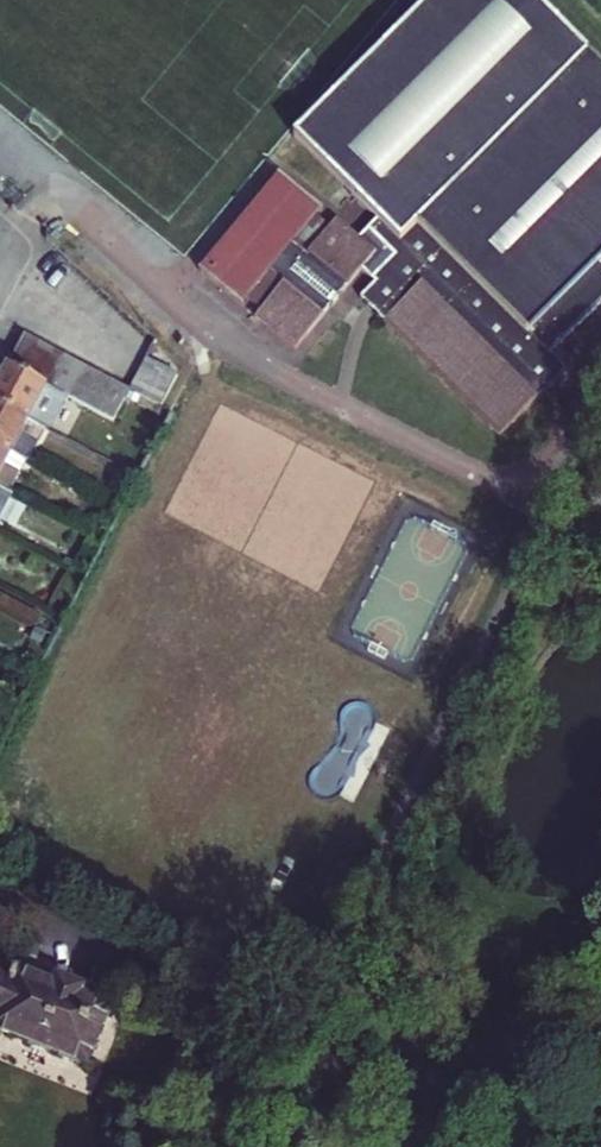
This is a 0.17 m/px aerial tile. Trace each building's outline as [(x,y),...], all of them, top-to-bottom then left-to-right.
[(386,266),(363,288),(366,291),(351,307),(490,448),(556,382),(540,366),(600,305),(600,85),(517,0),(434,0),(286,146),(370,232),(361,241),(386,266)] [(263,177),(249,193),(260,202),(208,266),(197,257),(185,273),(231,310),(257,277),(273,291),(246,325),(287,358),(365,260),(325,228),(298,260),(281,246),(308,213),(263,177)] [(260,202),(249,193),(197,257),(208,266),(260,202)] [(9,343),(0,361),(0,379),(9,384),(25,351),(9,343)] [(134,367),(178,389),(182,381),(145,346),(134,367)] [(39,358),(25,351),(9,384),(23,391),(39,358)] [(56,367),(39,358),(23,391),(40,400),(56,367)] [(56,407),(72,375),(56,367),(40,400),(51,405),(56,407)] [(134,367),(126,383),(169,405),(178,389),(134,367)] [(71,415),(87,382),(72,375),(56,407),(71,415)] [(15,429),(34,439),(51,405),(40,400),(23,391),(9,384),(0,379),(0,422),(15,429)] [(104,390),(87,382),(71,415),(87,423),(104,390)] [(119,398),(161,420),(169,405),(126,383),(119,398)] [(104,390),(87,423),(102,431),(119,398),(104,390)] [(26,454),(7,445),(15,429),(0,422),(0,462),(18,471),(26,454)] [(7,445),(26,454),(34,439),(15,429),(7,445)] [(18,471),(0,462),(0,503),(1,504),(18,471)] [(0,976),(0,1035),(80,1065),(103,1007),(74,995),(76,988),(53,979),(50,986),(7,969),(4,977),(0,976)]
